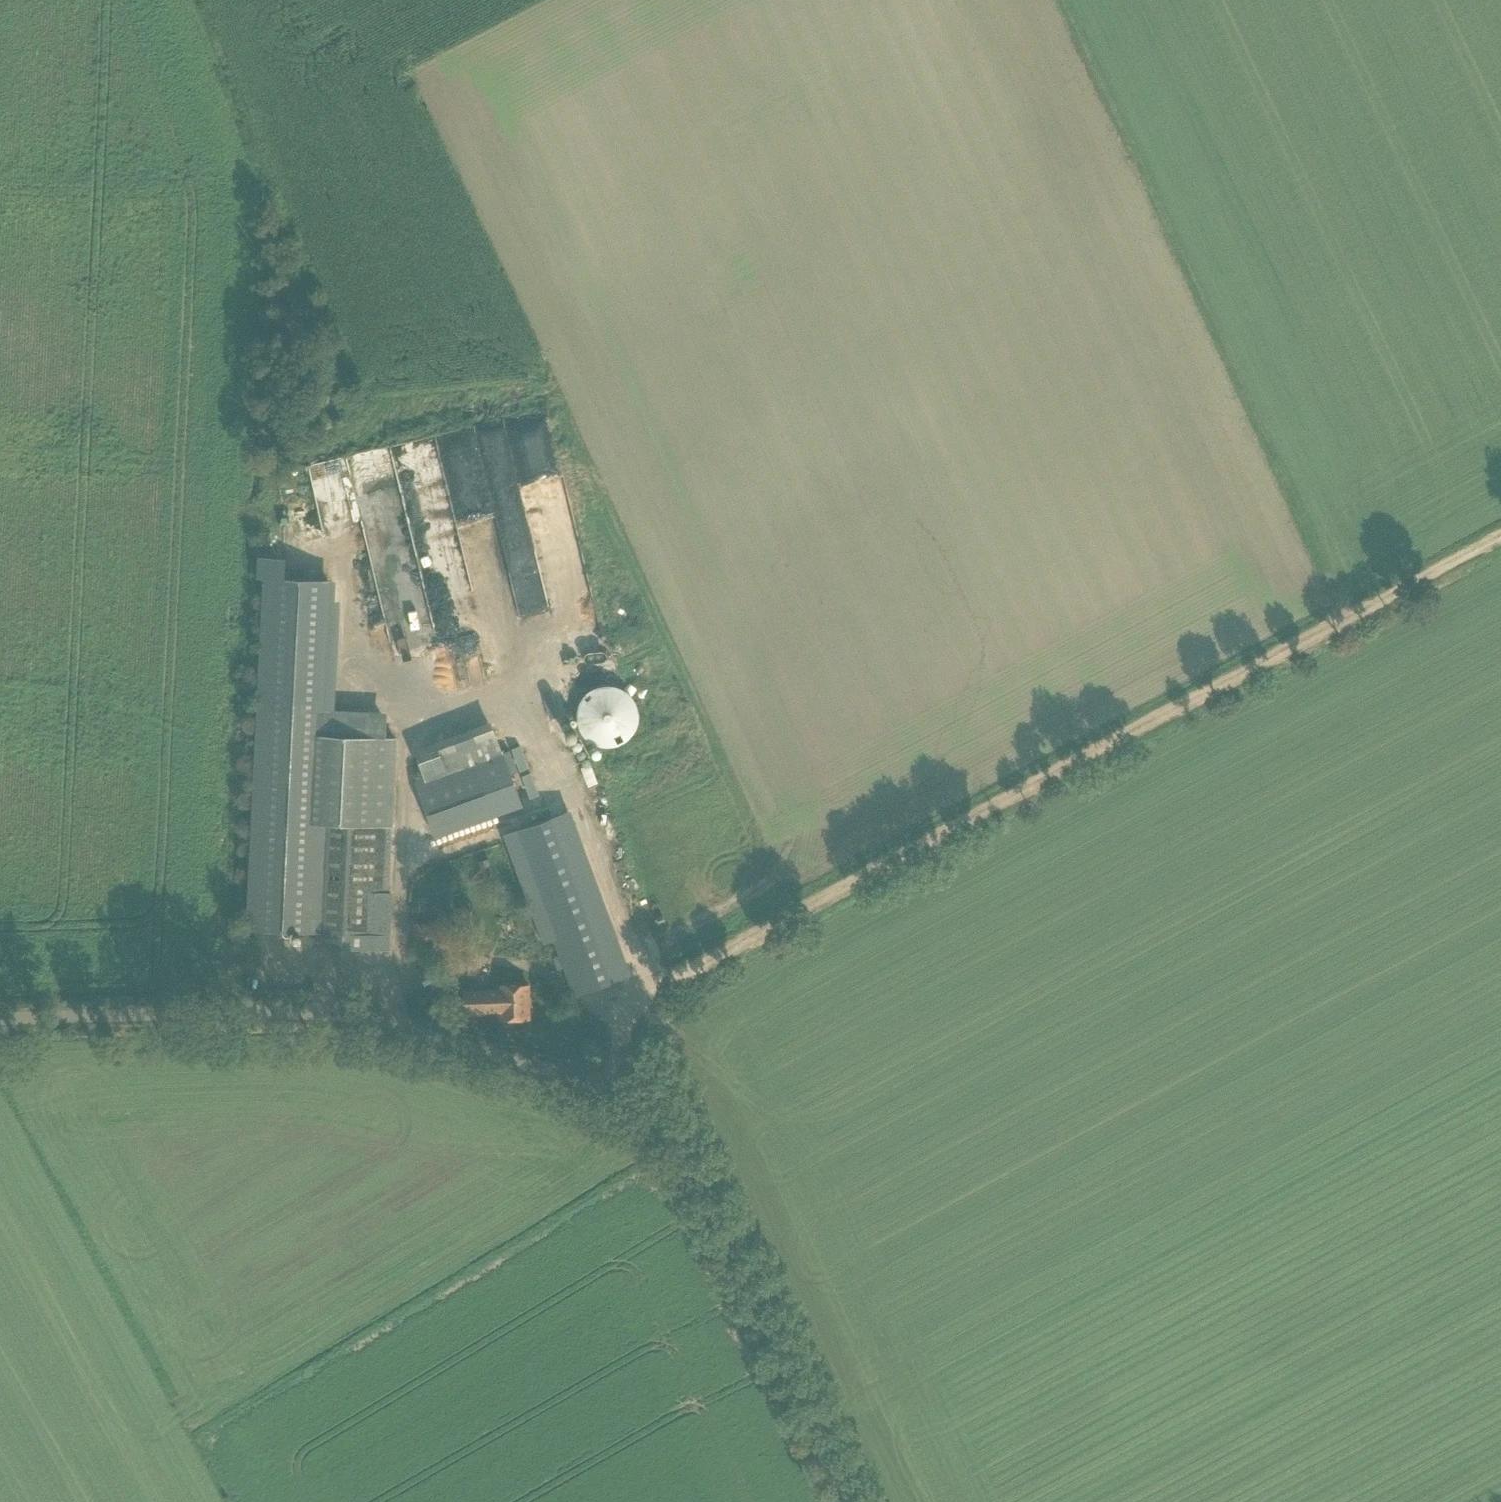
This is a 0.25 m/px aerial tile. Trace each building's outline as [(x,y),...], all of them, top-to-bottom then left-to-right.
[(566,578),(583,574),(553,439),(522,445),(525,458),(537,456),(540,466),(549,464),(553,483),(531,488),(536,513),(553,509),(556,522),(554,523),(566,578)] [(302,946),(389,950),(391,902),(386,902),(394,738),(384,737),(385,711),(334,709),(339,600),(334,600),(335,580),(284,578),(285,557),(257,555),(256,577),(267,577),(250,929),(303,932),(302,946)] [(412,600),(422,600),(422,579),(380,580),(381,594),(412,594),(412,600)] [(576,617),(585,639),(593,636),(584,614),(576,617)] [(538,708),(635,973),(710,945),(613,681),(538,708)] [(413,749),(423,776),(443,768),(433,741),(413,749)] [(501,749),(414,781),(435,839),(522,807),(501,749)] [(513,831),(502,835),(542,945),(553,941),(566,977),(573,996),(625,976),(618,958),(565,812),(513,831)] [(430,950),(456,950),(456,935),(430,935),(430,950)] [(463,991),(463,992),(464,1012),(499,1011),(500,1019),(528,1019),(527,985),(499,986),(499,990),(463,991)]
